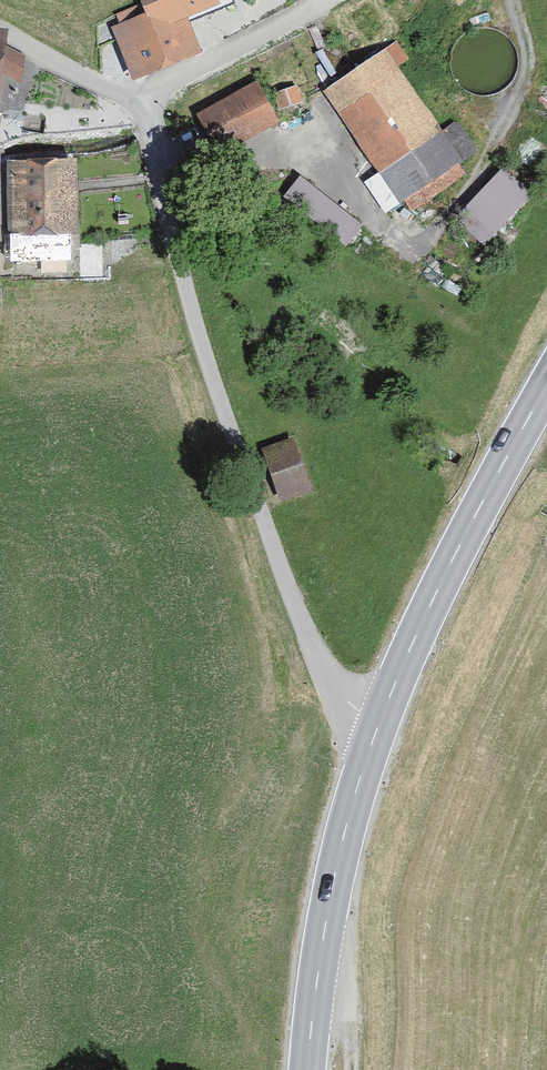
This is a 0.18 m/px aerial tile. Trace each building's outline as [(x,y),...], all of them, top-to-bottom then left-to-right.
[(142,4),(117,14),(122,26),(114,29),(134,77),(199,51),(184,15),(219,1),(218,0),(140,0),(142,4)] [(3,74),(21,83),(25,56),(6,45),(5,40),(6,29),(0,28),(0,104),(3,74)] [(401,63),(388,44),(314,96),(371,176),(360,183),(381,213),(397,202),(407,216),(460,179),(452,167),(472,154),(450,123),(436,132),(392,70),(401,63)] [(269,126),(249,88),(189,119),(209,157),(269,126)] [(297,106),(291,89),(270,96),(276,114),(297,106)] [(0,163),(0,234),(72,233),(71,163),(0,163)] [(526,197),(496,170),(447,224),(477,251),(526,197)] [(351,225),(294,182),(278,202),(335,245),(351,225)] [(305,491),(286,441),(255,453),(275,503),(305,491)]
